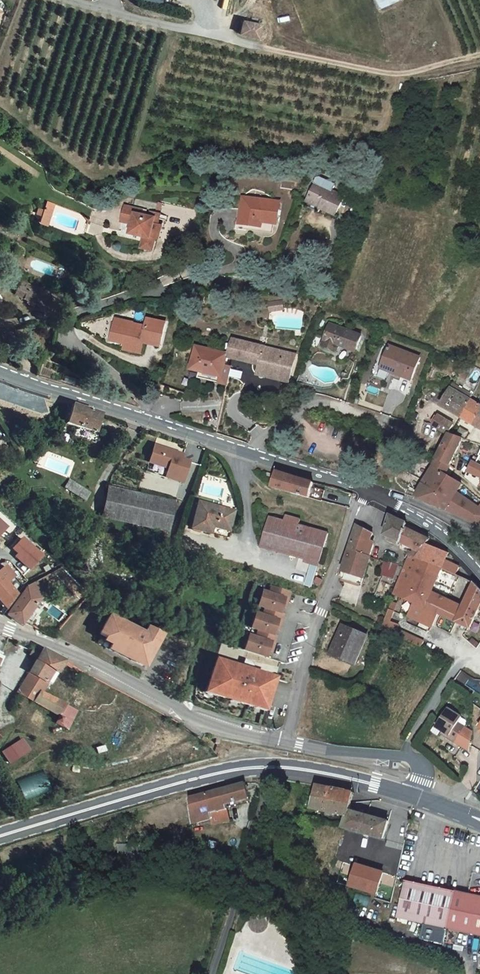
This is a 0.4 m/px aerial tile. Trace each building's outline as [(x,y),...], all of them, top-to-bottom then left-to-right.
[(243,24),(239,38),(257,43),(260,28),(243,24)] [(353,194),(324,179),(313,202),(326,209),(328,205),(344,212),(353,194)] [(283,201),(246,197),(243,224),(266,226),(266,222),(281,223),(283,201)] [(164,205),(141,198),(138,208),(131,205),(126,220),(136,223),(134,230),(142,232),(141,235),(147,237),(144,248),(155,251),(159,239),(162,240),(165,227),(162,226),(158,225),(161,215),(164,205)] [(56,207),(48,204),(47,210),(43,221),(51,223),(56,207)] [(32,284),(20,278),(15,290),(27,296),(32,284)] [(59,296),(32,284),(27,296),(54,308),(59,296)] [(282,301),(268,304),(270,312),(283,309),(282,301)] [(133,323),(117,320),(112,342),(127,345),(126,350),(143,354),(145,342),(160,346),(165,324),(149,320),(147,328),(132,325),(133,323)] [(362,337),(331,326),(323,347),(337,352),(339,346),(357,352),(362,337)] [(298,354),(235,341),(231,359),(262,365),(259,376),(291,383),(298,354)] [(226,353),(195,346),(189,368),(197,370),(196,376),(224,383),(229,366),(223,365),(226,353)] [(420,358),(390,347),(382,370),(411,381),(420,358)] [(454,384),(442,406),(462,418),(471,400),(473,395),(454,384)] [(471,400),(462,418),(476,426),(479,416),(479,406),(471,400)] [(87,410),(73,405),(67,424),(81,429),(96,433),(102,415),(90,411),(87,410)] [(450,435),(451,433),(457,421),(439,412),(431,425),(450,435)] [(451,468),(465,440),(451,433),(450,435),(437,460),(451,468)] [(154,445),(145,471),(182,483),(189,462),(182,459),(183,454),(179,453),(154,445)] [(433,467),(447,475),(451,468),(437,460),(433,467)] [(477,463),(474,461),(468,472),(479,477),(479,464),(477,463)] [(447,475),(433,467),(416,496),(448,508),(453,499),(456,496),(457,493),(463,484),(447,475)] [(277,471),(272,489),(288,492),(310,498),(313,487),(314,483),(301,479),(292,476),(287,475),(277,471)] [(70,479),(64,487),(85,500),(90,492),(70,479)] [(176,500),(108,485),(101,518),(168,533),(176,500)] [(313,487),(310,498),(322,501),(325,490),(313,487)] [(470,501),(457,493),(456,496),(453,499),(463,505),(464,501),(470,501)] [(448,508),(479,525),(479,511),(479,510),(479,507),(470,501),(464,501),(463,505),(453,499),(448,508)] [(234,512),(200,502),(192,529),(210,534),(213,526),(229,531),(234,512)] [(303,518),(288,513),(286,519),(301,523),(303,518)] [(263,545),(320,562),(322,562),(330,533),(331,532),(301,523),(286,519),(272,514),(263,545)] [(410,545),(416,533),(406,527),(407,522),(390,515),(385,534),(402,541),(410,545)] [(358,525),(342,579),(364,585),(372,559),(376,542),(372,540),(374,533),(358,525)] [(229,531),(213,526),(210,534),(229,539),(231,532),(229,531)] [(432,563),(439,549),(427,543),(429,539),(416,533),(410,545),(414,546),(421,549),(418,557),(432,563)] [(18,553),(16,556),(31,569),(45,554),(24,535),(12,548),(18,553)] [(410,545),(402,541),(400,546),(412,551),(414,546),(410,545)] [(421,549),(414,546),(412,551),(411,554),(418,557),(421,549)] [(448,553),(439,549),(432,563),(418,557),(411,554),(405,570),(406,571),(397,595),(417,604),(411,617),(418,620),(425,607),(427,609),(432,593),(435,582),(441,568),(445,560),(448,553)] [(445,560),(441,568),(456,574),(460,566),(445,560)] [(385,562),(382,574),(393,577),(396,565),(385,562)] [(17,593),(16,592),(22,585),(4,564),(0,568),(0,601),(6,608),(17,593)] [(28,585),(8,613),(21,624),(23,620),(31,610),(40,598),(37,596),(42,589),(36,584),(39,582),(38,580),(28,585)] [(479,609),(479,589),(477,586),(474,582),(464,606),(456,603),(451,620),(469,629),(472,630),(479,609)] [(292,592),(274,586),(271,593),(264,591),(259,605),(266,608),(263,615),(256,612),(251,627),(258,630),(255,637),(248,634),(243,650),(265,657),(267,651),(271,652),(273,644),(276,636),(273,635),(275,629),(278,630),(281,622),(284,614),(281,613),(283,607),(286,608),(289,601),(292,592)] [(456,603),(432,593),(427,609),(425,607),(418,620),(433,627),(439,614),(451,620),(456,603)] [(399,605),(394,603),(383,631),(422,649),(425,642),(399,631),(401,627),(392,623),(399,605)] [(34,612),(31,610),(23,620),(27,622),(34,612)] [(113,615),(104,633),(117,640),(113,648),(128,656),(134,659),(147,665),(148,666),(165,635),(164,634),(151,627),(147,633),(113,615)] [(368,636),(344,624),(332,652),(357,662),(368,636)] [(44,649),(42,652),(31,672),(50,683),(53,676),(57,679),(66,663),(62,659),(56,655),(44,649)] [(275,678),(216,659),(208,686),(206,692),(215,695),(230,699),(238,702),(255,707),(264,710),(266,704),(275,678)] [(50,683),(31,672),(26,681),(23,685),(18,693),(59,717),(66,705),(43,694),(50,683)] [(460,717),(447,709),(436,727),(447,734),(445,737),(468,751),(468,734),(470,731),(457,723),(460,717)] [(4,751),(10,762),(30,749),(23,739),(4,751)] [(19,782),(26,799),(51,789),(43,771),(19,782)] [(245,782),(189,799),(192,825),(216,819),(217,824),(229,821),(227,805),(249,799),(245,782)] [(330,789),(317,786),(311,808),(347,815),(349,816),(350,810),(351,804),(353,794),(353,793),(330,789)] [(343,828),(369,835),(374,817),(350,810),(349,816),(347,815),(343,828)] [(385,839),(389,821),(374,817),(369,835),(385,839)] [(351,886),(378,894),(383,873),(357,865),(351,886)] [(409,880),(399,920),(404,921),(403,922),(408,923),(409,919),(431,924),(427,940),(444,944),(448,928),(479,935),(479,896),(409,880)] [(269,918),(247,921),(248,926),(253,931),(259,932),(265,930),(268,927),(269,922),(269,918)]
